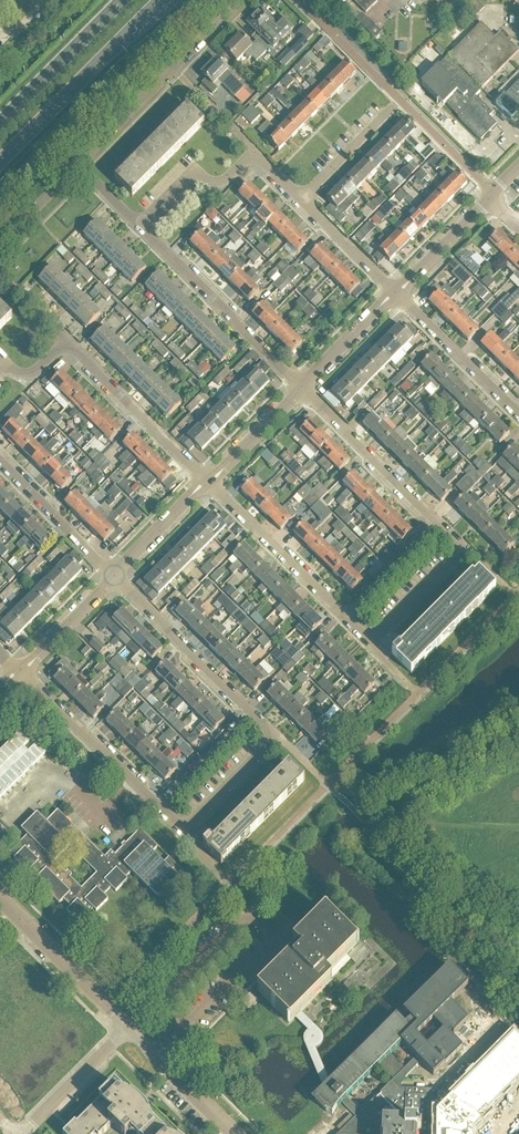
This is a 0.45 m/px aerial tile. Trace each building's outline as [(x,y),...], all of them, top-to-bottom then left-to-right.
[(342,8),(343,7),(342,6),(348,0),(334,0),(342,8)] [(366,15),(378,3),(378,2),(377,3),(374,0),(351,0),(366,15)] [(475,18),(484,9),(475,0),(466,9),(475,18)] [(276,26),(275,25),(276,24),(261,10),(254,17),(280,42),(292,30),(282,20),(276,26)] [(356,21),(362,27),(368,22),(362,15),(356,21)] [(248,24),(262,38),(263,38),(274,49),(280,42),(254,17),(248,24)] [(369,21),(363,27),(375,40),(382,33),(369,21)] [(482,90),(518,53),(500,34),(496,39),(481,25),(449,58),(482,90)] [(305,28),(298,34),(308,43),(314,37),(305,28)] [(309,44),(308,43),(298,34),(293,39),(304,49),(309,44)] [(241,37),(225,52),(237,63),(245,56),(250,61),(252,58),(257,63),(267,53),(258,45),(252,51),(251,50),(252,48),(241,37)] [(320,45),(326,51),(329,47),(323,41),(320,45)] [(445,54),(438,48),(435,51),(441,57),(445,54)] [(277,62),(284,69),(295,58),(288,51),(277,62)] [(307,57),(304,61),(310,67),(314,63),(307,57)] [(421,85),(439,103),(444,107),(446,105),(459,118),(458,119),(481,142),(496,127),(498,128),(489,119),(493,115),(476,98),(482,92),(448,59),(421,85)] [(213,87),(218,82),(235,99),(245,89),(228,73),(229,72),(217,60),(202,75),(205,79),(200,84),(211,95),(216,90),(213,87)] [(310,67),(304,61),(300,64),(306,71),(310,67)] [(346,64),(336,74),(347,84),(357,74),(346,64)] [(336,74),(327,84),(337,94),(347,84),(336,74)] [(288,77),(284,80),(291,87),(294,83),(288,77)] [(291,87),(284,80),(281,84),(287,90),(291,87)] [(311,87),(312,89),(327,104),(337,94),(327,84),(322,89),(315,82),(311,87)] [(518,112),(518,83),(504,97),(518,112)] [(312,98),(307,103),(318,114),(327,104),(312,89),(308,94),(312,98)] [(269,96),(265,100),(271,106),(275,103),(269,96)] [(271,106),(265,100),(262,103),(268,110),(271,106)] [(307,103),(298,113),(308,123),(318,114),(307,103)] [(242,117),(252,126),(261,117),(252,107),(242,117)] [(293,117),(288,123),(298,133),(308,123),(298,113),(291,107),(287,111),(293,117)] [(115,181),(133,199),(205,126),(188,108),(115,181)] [(270,120),(261,130),(266,135),(276,126),(270,120)] [(405,122),(395,132),(405,143),(405,142),(415,152),(420,147),(415,142),(422,135),(418,130),(415,133),(405,122)] [(288,123),(278,132),(289,143),(298,133),(288,123)] [(278,132),(278,133),(274,128),(264,138),(279,153),(289,143),(278,132)] [(395,132),(385,142),(396,152),(405,143),(395,132)] [(385,142),(376,152),(386,162),(396,152),(385,142)] [(419,156),(425,162),(435,152),(429,146),(419,156)] [(376,152),(366,161),(376,172),(381,167),(389,175),(394,170),(386,162),(376,152)] [(428,164),(436,172),(442,166),(440,164),(444,161),(438,155),(428,164)] [(404,161),(409,166),(416,172),(419,168),(413,162),(408,157),(404,161)] [(366,161),(356,171),(367,182),(376,172),(366,161)] [(416,172),(409,166),(406,169),(412,176),(416,172)] [(356,171),(347,181),(357,191),(367,182),(356,171)] [(422,171),(418,174),(427,184),(431,181),(427,177),(428,177),(422,171)] [(444,181),(458,195),(468,185),(457,174),(457,175),(452,180),(444,172),(440,176),(443,179),(445,181),(444,181)] [(427,184),(418,174),(414,178),(424,187),(427,184)] [(443,189),(438,194),(448,204),(458,195),(444,181),(445,181),(443,179),(438,185),(443,189)] [(347,181),(337,191),(353,207),(358,202),(352,196),(357,191),(347,181)] [(393,182),(390,185),(396,192),(400,188),(393,182)] [(396,192),(390,185),(386,189),(393,195),(396,192)] [(240,196),(249,206),(259,196),(249,186),(239,196),(239,197),(240,196)] [(402,190),(399,194),(405,200),(409,204),(415,198),(405,188),(402,190)] [(353,207),(337,191),(327,201),(340,213),(334,219),(340,225),(346,219),(343,216),(353,207)] [(405,200),(399,194),(395,197),(401,204),(405,200)] [(428,204),(438,214),(448,204),(438,194),(433,199),(428,195),(424,199),(428,204)] [(249,206),(259,215),(269,205),(259,196),(249,206)] [(374,201),(371,205),(377,211),(380,207),(374,201)] [(428,204),(418,214),(429,224),(438,214),(428,204)] [(257,237),(269,225),(279,215),(269,205),(259,215),(259,216),(254,221),(259,226),(253,232),(257,237)] [(377,211),(371,205),(361,215),(367,221),(377,211)] [(227,208),(221,214),(225,218),(231,211),(227,208)] [(383,210),(379,213),(386,220),(389,216),(383,210)] [(386,220),(379,213),(376,217),(382,223),(386,220)] [(408,214),(404,219),(419,234),(429,224),(418,214),(413,219),(408,214)] [(269,225),(278,235),(288,225),(279,215),(269,225)] [(405,227),(399,233),(409,243),(419,234),(404,219),(400,223),(405,227)] [(85,237),(94,246),(108,232),(98,223),(96,225),(85,237)] [(237,230),(241,234),(247,227),(243,224),(237,230)] [(278,235),(288,245),(298,234),(288,225),(278,235)] [(190,245),(200,255),(217,238),(212,233),(206,240),(201,235),(205,231),(200,226),(190,235),(195,240),(190,245)] [(360,233),(366,239),(370,236),(363,229),(360,233)] [(94,246),(104,256),(117,242),(108,232),(94,246)] [(229,239),(232,242),(238,236),(235,232),(229,239)] [(399,233),(389,243),(400,253),(409,243),(399,233)] [(499,253),(509,243),(499,233),(486,246),(492,251),(489,254),(493,258),(499,253)] [(298,234),(288,245),(297,254),(298,255),(308,244),(298,234)] [(238,236),(232,242),(236,246),(242,240),(238,236)] [(400,253),(389,243),(383,237),(378,241),(385,248),(379,253),(390,263),(400,253)] [(200,255),(210,264),(220,254),(215,248),(221,242),(217,238),(200,255)] [(104,256),(113,265),(127,251),(117,242),(104,256)] [(257,249),(260,253),(267,247),(263,243),(257,249)] [(499,253),(509,263),(518,252),(509,243),(499,253)] [(267,247),(260,253),(264,257),(270,250),(267,247)] [(321,268),(331,257),(321,247),(304,264),(314,274),(321,268)] [(74,255),(80,261),(84,256),(78,250),(74,255)] [(224,250),(220,254),(210,264),(220,274),(236,258),(237,257),(233,252),(230,255),(224,250)] [(113,265),(122,274),(136,261),(127,251),(113,265)] [(248,258),(252,262),(258,255),(254,252),(248,258)] [(518,272),(518,253),(518,252),(509,263),(518,272)] [(63,259),(69,265),(74,260),(68,254),(63,259)] [(487,265),(493,258),(489,254),(487,256),(482,261),(484,263),(487,265)] [(258,255),(252,262),(255,265),(261,259),(258,255)] [(460,262),(465,267),(475,277),(481,271),(466,255),(460,262)] [(84,256),(80,261),(86,267),(91,262),(84,256)] [(321,268),(330,277),(340,267),(331,257),(321,268)] [(230,284),(240,273),(245,268),(236,258),(220,274),(230,284)] [(136,261),(122,274),(132,284),(146,270),(145,270),(146,270),(136,261)] [(454,273),(452,275),(464,287),(472,279),(454,261),(448,267),(454,273)] [(276,269),(283,276),(290,268),(284,262),(276,269)] [(76,271),(82,277),(87,273),(81,266),(76,271)] [(330,277),(340,287),(350,277),(340,267),(330,277)] [(40,283),(49,292),(63,278),(53,268),(40,282),(40,283)] [(283,276),(282,277),(287,282),(289,280),(293,283),(299,277),(290,268),(283,276)] [(92,274),(99,280),(103,275),(97,269),(92,274)] [(239,293),(250,283),(256,277),(258,275),(254,270),(245,279),(240,273),(230,284),(239,293)] [(268,278),(271,281),(278,275),(274,271),(268,278)] [(87,273),(82,277),(88,284),(93,279),(87,273)] [(103,275),(99,280),(105,286),(110,281),(103,275)] [(146,289),(156,298),(170,284),(160,275),(157,277),(158,277),(146,289)] [(250,283),(239,293),(249,303),(260,293),(254,288),(260,282),(256,277),(250,283)] [(278,290),(285,284),(287,282),(282,277),(273,285),(278,290)] [(350,277),(340,287),(350,296),(349,297),(350,297),(360,287),(350,277)] [(481,283),(485,287),(491,280),(488,277),(481,283)] [(49,292),(59,301),(72,287),(63,278),(49,292)] [(491,280),(485,287),(489,290),(495,284),(491,280)] [(433,282),(424,290),(427,293),(436,285),(433,282)] [(156,298),(165,308),(179,294),(170,284),(156,298)] [(285,284),(278,290),(282,294),(288,287),(285,284)] [(95,290),(101,296),(106,291),(99,285),(95,290)] [(473,292),(476,295),(483,289),(479,285),(473,292)] [(429,304),(439,314),(449,303),(456,295),(447,286),(429,304)] [(59,301),(68,311),(82,297),(72,287),(59,301)] [(111,292),(117,298),(122,294),(116,287),(111,292)] [(483,289),(476,295),(486,305),(492,298),(483,289)] [(304,297),(308,300),(314,294),(310,290),(304,297)] [(106,291),(101,296),(107,302),(112,298),(106,291)] [(165,308),(175,317),(188,303),(179,294),(165,308)] [(314,294),(308,300),(311,304),(317,297),(314,294)] [(508,312),(518,301),(518,298),(515,294),(511,298),(508,295),(500,304),(503,307),(508,312)] [(68,311),(77,320),(91,306),(82,297),(68,311)] [(127,299),(122,303),(128,309),(132,304),(127,299)] [(295,305),(299,309),(305,302),(302,299),(295,305)] [(267,302),(253,316),(263,326),(273,316),(279,309),(274,305),(272,307),(267,302)] [(305,302),(299,309),(303,312),(309,306),(305,302)] [(175,317),(184,326),(198,313),(188,303),(175,317)] [(439,314),(449,323),(459,313),(449,303),(439,314)] [(491,312),(500,321),(508,312),(503,307),(500,304),(491,312)] [(120,315),(126,322),(131,317),(119,305),(114,310),(120,316),(120,315)] [(13,319),(0,306),(0,332),(13,319)] [(91,306),(77,320),(87,330),(90,327),(89,327),(101,316),(91,306)] [(130,311),(137,318),(141,313),(135,307),(130,311)] [(324,316),(327,320),(334,313),(330,310),(324,316)] [(508,312),(500,321),(505,326),(514,317),(508,312)] [(141,313),(137,318),(143,324),(148,319),(141,313)] [(184,326),(193,336),(207,322),(198,313),(184,326)] [(449,323),(458,333),(469,323),(459,313),(449,323)] [(263,326),(272,336),(283,325),(273,316),(263,326)] [(315,325),(319,328),(325,322),(321,318),(315,325)] [(193,336),(203,345),(217,331),(207,322),(193,336)] [(133,328),(139,334),(144,329),(137,323),(133,328)] [(469,323),(458,333),(468,343),(479,332),(469,323)] [(272,336),(282,345),(292,335),(283,325),(272,336)] [(149,330),(156,336),(160,332),(154,326),(149,330)] [(399,326),(388,337),(403,352),(419,336),(409,326),(405,331),(399,326)] [(144,329),(139,334),(145,340),(150,336),(144,329)] [(92,344),(102,353),(115,339),(106,330),(92,343),(92,344)] [(203,345),(212,354),(226,341),(217,331),(203,345)] [(160,332),(156,336),(162,343),(166,338),(160,332)] [(481,346),(491,356),(501,346),(511,336),(506,332),(497,341),(491,336),(481,346)] [(292,335),(282,345),(292,355),(302,345),(292,335)] [(388,337),(377,349),(391,363),(403,352),(388,337)] [(102,353),(111,362),(125,348),(115,339),(102,353)] [(226,341),(212,354),(222,364),(236,350),(235,350),(226,341)] [(152,347),(158,353),(163,348),(156,342),(152,347)] [(168,349),(174,355),(179,350),(173,344),(168,349)] [(491,356),(501,366),(511,355),(501,346),(491,356)] [(420,347),(414,353),(418,356),(424,351),(420,347)] [(111,362),(121,371),(134,357),(125,348),(111,362)] [(163,348),(158,353),(164,359),(169,354),(163,348)] [(377,349),(365,360),(380,375),(391,363),(377,349)] [(179,350),(174,355),(181,361),(185,357),(179,350)] [(418,356),(414,353),(409,359),(412,362),(418,356)] [(510,375),(518,367),(518,363),(511,355),(501,366),(510,375)] [(121,371),(130,381),(144,367),(134,357),(121,371)] [(421,367),(431,377),(442,367),(432,357),(421,367)] [(245,360),(239,366),(243,370),(249,364),(245,360)] [(365,360),(354,371),(369,386),(380,375),(365,360)] [(171,365),(177,372),(181,367),(175,361),(171,365)] [(187,368),(193,374),(198,369),(192,363),(187,368)] [(256,371),(245,382),(258,396),(269,385),(270,385),(264,378),(271,371),(263,363),(256,370),(255,371),(256,371)] [(397,377),(402,382),(415,369),(410,364),(397,377)] [(243,370),(239,366),(234,372),(237,375),(243,370)] [(130,381),(140,390),(154,376),(144,367),(130,381)] [(181,367),(177,372),(183,378),(188,373),(181,367)] [(441,387),(451,377),(442,367),(431,377),(427,382),(437,391),(441,387)] [(518,384),(518,367),(510,375),(518,384)] [(198,369),(193,374),(199,380),(204,375),(198,369)] [(227,369),(218,378),(223,383),(232,374),(227,369)] [(354,371),(343,383),(358,397),(369,386),(354,371)] [(52,385),(62,395),(72,384),(62,374),(57,379),(52,373),(42,384),(47,389),(52,385)] [(140,390),(150,399),(163,385),(154,376),(140,390)] [(450,396),(451,397),(461,386),(451,377),(441,387),(446,392),(442,396),(446,400),(450,396)] [(223,383),(218,378),(214,382),(219,387),(223,383)] [(189,384),(196,390),(200,386),(194,379),(189,384)] [(245,382),(233,393),(247,407),(258,396),(245,382)] [(364,403),(358,397),(343,383),(331,394),(346,409),(352,403),(358,409),(364,403)] [(69,407),(71,404),(82,394),(72,384),(62,395),(59,397),(69,407)] [(398,390),(402,394),(408,388),(405,384),(398,390)] [(150,399),(159,408),(173,394),(163,385),(150,399)] [(455,402),(460,407),(471,396),(461,386),(451,397),(445,402),(450,407),(455,402)] [(383,392),(378,396),(383,401),(387,397),(383,392)] [(233,393),(222,405),(236,418),(247,407),(233,393)] [(390,399),(394,403),(400,396),(396,393),(390,399)] [(74,420),(81,414),(91,403),(82,394),(71,404),(76,409),(70,416),(74,420)] [(173,394),(159,408),(169,418),(172,415),(171,415),(183,404),(173,394)] [(383,401),(378,396),(369,405),(374,410),(383,401)] [(460,418),(464,422),(480,406),(471,396),(460,407),(465,412),(460,418)] [(199,397),(195,401),(200,406),(204,402),(199,397)] [(415,406),(418,410),(424,404),(421,400),(415,406)] [(192,414),(198,408),(200,406),(195,401),(186,410),(191,415),(192,414)] [(81,414),(91,423),(101,413),(91,403),(81,414)] [(364,403),(358,409),(362,413),(368,407),(364,403)] [(424,404),(418,410),(422,414),(428,407),(424,404)] [(222,405),(211,416),(225,430),(236,418),(222,405)] [(3,433),(13,443),(23,433),(24,433),(30,427),(20,417),(24,413),(18,406),(7,417),(13,423),(3,433)] [(475,421),(480,426),(490,415),(480,406),(464,422),(469,427),(475,421)] [(362,413),(358,409),(353,415),(356,418),(362,413)] [(406,415),(410,419),(416,412),(412,409),(406,415)] [(50,419),(53,422),(60,416),(56,412),(50,419)] [(416,412),(410,419),(413,422),(419,416),(416,412)] [(91,434),(96,438),(111,423),(101,413),(91,423),(96,429),(91,434)] [(373,436),(384,425),(388,421),(383,416),(379,421),(374,415),(363,426),(373,436)] [(480,426),(490,436),(500,425),(490,415),(480,426)] [(60,416),(53,422),(63,432),(67,428),(61,422),(63,419),(60,416)] [(211,416),(200,427),(200,428),(213,441),(225,430),(211,416)] [(200,428),(200,427),(189,417),(178,428),(181,432),(188,425),(194,432),(188,438),(186,436),(180,442),(190,452),(196,447),(202,453),(203,453),(202,452),(213,441),(200,428)] [(434,426),(438,429),(444,423),(440,419),(434,426)] [(47,422),(41,428),(44,431),(45,431),(50,425),(47,422)] [(111,423),(96,438),(99,442),(104,437),(110,443),(121,433),(111,423)] [(303,450),(306,448),(320,433),(310,423),(305,428),(300,423),(290,432),(296,438),(297,437),(302,442),(299,445),(303,450)] [(444,423),(438,429),(441,433),(447,427),(444,423)] [(50,425),(45,431),(51,437),(57,431),(51,424),(50,425)] [(373,436),(383,445),(393,435),(384,425),(373,436)] [(500,425),(490,436),(499,446),(510,435),(500,425)] [(425,434),(429,438),(435,432),(432,428),(425,434)] [(69,438),(73,441),(79,435),(76,432),(69,438)] [(435,432),(429,438),(433,442),(439,435),(435,432)] [(13,443),(23,453),(33,442),(24,433),(23,433),(13,443)] [(316,457),(320,453),(330,443),(320,433),(306,448),(316,457)] [(79,435),(73,441),(76,445),(83,439),(79,435)] [(383,445),(393,455),(403,445),(393,435),(383,445)] [(119,461),(124,466),(143,446),(133,436),(123,446),(128,452),(119,461)] [(453,445),(457,449),(463,442),(460,439),(453,445)] [(33,463),(42,472),(57,458),(51,452),(59,445),(54,440),(49,445),(49,446),(33,463)] [(413,454),(418,450),(408,440),(403,445),(393,455),(403,465),(413,454)] [(23,453),(33,463),(49,446),(49,445),(44,441),(38,447),(33,442),(23,453)] [(463,442),(457,449),(461,452),(467,446),(463,442)] [(318,465),(323,470),(340,452),(330,443),(320,453),(325,458),(318,465)] [(138,461),(143,466),(153,455),(143,446),(124,466),(128,471),(138,461)] [(445,454),(448,457),(455,451),(451,447),(445,454)] [(513,468),(518,462),(518,454),(513,448),(497,465),(502,470),(508,463),(513,468)] [(89,457),(96,464),(103,457),(100,454),(99,455),(95,451),(89,457)] [(290,459),(285,463),(288,466),(293,462),(292,462),(296,458),(289,451),(285,455),(290,459)] [(455,451),(448,457),(452,461),(458,455),(455,451)] [(340,452),(323,470),(328,474),(334,467),(340,473),(350,462),(340,452)] [(403,465),(412,474),(422,464),(427,460),(423,456),(418,460),(413,454),(403,465)] [(138,481),(143,485),(163,465),(153,455),(143,466),(137,471),(143,476),(138,481)] [(284,464),(285,463),(290,459),(285,455),(280,460),(284,464)] [(42,472),(52,482),(62,471),(62,472),(74,460),(70,456),(63,464),(57,458),(42,472)] [(96,464),(94,466),(103,474),(108,478),(116,470),(103,457),(96,464)] [(422,484),(432,474),(438,468),(428,458),(427,460),(422,464),(412,474),(422,484)] [(473,465),(480,472),(487,464),(483,460),(482,461),(479,458),(473,465)] [(269,465),(272,469),(278,463),(275,459),(269,465)] [(80,466),(84,470),(90,463),(87,460),(80,466)] [(487,464),(480,472),(479,473),(484,478),(492,469),(487,464)] [(163,465),(143,485),(148,490),(157,480),(162,486),(173,475),(163,465)] [(292,471),(297,476),(303,470),(298,465),(292,471)] [(103,474),(94,466),(86,474),(98,486),(105,480),(101,476),(103,474)] [(467,478),(470,481),(478,474),(474,471),(471,467),(465,473),(468,477),(467,478)] [(303,470),(297,476),(300,480),(307,473),(303,470)] [(62,471),(52,482),(62,492),(72,482),(62,472),(62,471)] [(442,483),(432,494),(442,504),(452,493),(447,488),(457,477),(453,473),(442,484),(442,483)] [(479,473),(478,474),(470,481),(475,486),(484,478),(479,473)] [(422,484),(432,494),(442,483),(432,474),(422,484)] [(285,481),(288,485),(295,478),(291,475),(285,481)] [(346,502),(353,495),(363,485),(354,476),(354,475),(353,475),(343,485),(348,491),(342,497),(346,502)] [(492,483),(495,487),(501,480),(498,477),(492,483)] [(295,478),(288,485),(292,488),(298,482),(295,478)] [(117,485),(120,489),(126,482),(123,479),(117,485)] [(501,480),(495,487),(499,490),(505,484),(501,480)] [(126,482),(120,489),(130,498),(134,494),(128,488),(130,486),(126,482)] [(242,492),(252,502),(262,492),(252,482),(242,492)] [(507,494),(512,499),(518,492),(518,482),(507,494)] [(318,494),(315,497),(320,502),(329,493),(320,485),(314,491),(318,494)] [(353,495),(363,505),(373,495),(363,485),(353,495)] [(483,492),(486,495),(493,489),(489,485),(483,492)] [(261,512),(272,502),(277,496),(267,487),(262,492),(252,502),(261,512)] [(108,494),(112,497),(118,491),(114,488),(108,494)] [(493,489),(486,495),(490,499),(496,492),(493,489)] [(118,491),(112,497),(115,501),(121,495),(118,491)] [(2,513),(12,503),(14,501),(7,495),(6,496),(2,493),(0,495),(0,511),(2,513)] [(65,505),(75,514),(85,504),(76,494),(65,505)] [(362,516),(367,521),(383,504),(373,495),(363,505),(368,510),(362,516)] [(320,502),(315,497),(313,499),(310,496),(303,502),(312,510),(320,502)] [(325,504),(328,507),(335,501),(331,497),(325,504)] [(454,507),(464,517),(475,507),(465,497),(454,507)] [(143,498),(136,505),(140,508),(146,502),(143,498)] [(112,499),(107,504),(110,507),(115,503),(112,499)] [(109,518),(94,534),(105,544),(109,540),(114,544),(124,534),(119,529),(120,528),(115,523),(132,506),(127,501),(110,519),(109,518)] [(261,512),(271,522),(281,511),(272,502),(261,512)] [(2,513),(11,523),(22,512),(12,503),(2,513)] [(75,514),(85,524),(95,514),(85,504),(75,514)] [(379,528),(382,524),(392,514),(383,504),(367,521),(366,521),(371,526),(373,523),(379,528)] [(502,511),(506,515),(512,508),(509,505),(502,511)] [(316,512),(320,516),(326,510),(322,506),(316,512)] [(281,511),(271,522),(281,532),(296,517),(286,507),(281,511)] [(464,517),(474,527),(485,517),(475,507),(464,517)] [(512,508),(506,515),(509,518),(516,512),(512,508)] [(85,524),(94,534),(109,518),(100,509),(95,514),(85,524)] [(138,511),(133,516),(138,521),(143,516),(138,511)] [(32,522),(22,512),(11,523),(8,527),(17,536),(21,532),(32,522)] [(341,520),(344,523),(351,517),(347,513),(341,520)] [(212,514),(201,526),(215,541),(226,529),(229,532),(235,526),(224,515),(218,521),(212,514)] [(392,534),(402,524),(392,514),(382,524),(387,529),(381,536),(385,540),(392,534)] [(351,517),(344,523),(348,527),(354,521),(351,517)] [(474,527),(484,537),(494,526),(485,517),(474,527)] [(22,542),(26,547),(41,532),(32,522),(21,532),(26,538),(22,542)] [(332,528),(336,532),(342,526),(338,522),(332,528)] [(294,535),(304,545),(314,534),(304,524),(294,535)] [(392,534),(388,538),(398,548),(402,544),(412,534),(412,533),(402,524),(392,534)] [(201,526),(189,537),(204,552),(215,541),(201,526)] [(342,526),(336,532),(339,536),(346,529),(342,526)] [(484,537),(494,546),(504,536),(494,526),(484,537)] [(41,532),(26,547),(31,552),(36,547),(41,552),(51,542),(41,532)] [(360,539),(364,543),(370,536),(367,533),(360,539)] [(304,545),(313,554),(324,544),(314,534),(304,545)] [(233,536),(227,541),(231,545),(236,539),(233,536)] [(370,536),(364,543),(367,546),(374,540),(370,536)] [(504,536),(494,546),(504,556),(514,546),(504,536)] [(189,537),(178,549),(193,563),(204,552),(189,537)] [(313,554),(323,564),(340,547),(330,537),(324,544),(313,554)] [(231,545),(227,541),(222,547),(225,551),(231,545)] [(352,548),(355,551),(361,545),(358,542),(352,548)] [(361,545),(355,551),(359,555),(365,549),(361,545)] [(234,576),(239,572),(254,556),(244,546),(234,556),(239,562),(229,571),(234,576)] [(323,564),(333,574),(343,563),(338,558),(345,552),(340,547),(323,564)] [(380,559),(388,567),(399,557),(390,548),(380,559)] [(0,554),(0,557),(2,559),(8,552),(5,549),(0,554)] [(58,549),(52,555),(56,559),(62,553),(58,549)] [(178,549),(167,560),(182,575),(193,563),(178,549)] [(74,553),(57,570),(71,585),(83,573),(78,568),(83,563),(74,553)] [(223,553),(214,561),(219,566),(228,557),(223,553)] [(56,559),(52,555),(47,561),(50,564),(56,559)] [(248,571),(253,576),(264,566),(254,556),(239,572),(243,576),(248,571)] [(40,558),(31,567),(36,572),(45,563),(40,558)] [(9,565),(13,570),(18,575),(25,568),(15,559),(9,565)] [(167,560),(156,571),(170,586),(182,575),(167,560)] [(370,566),(379,576),(386,570),(376,560),(370,566)] [(219,566),(214,561),(210,566),(215,571),(219,566)] [(333,574),(343,583),(353,573),(343,563),(333,574)] [(253,576),(263,586),(273,575),(264,566),(253,576)] [(353,573),(343,583),(353,593),(363,583),(358,578),(365,570),(360,566),(353,573)] [(6,580),(10,583),(16,577),(6,567),(3,571),(9,577),(6,580)] [(36,572),(31,567),(27,571),(31,576),(36,572)] [(57,570),(46,582),(60,596),(71,585),(57,570)] [(170,586),(156,571),(144,583),(149,588),(144,594),(153,603),(170,586)] [(219,571),(211,579),(216,584),(224,576),(219,571)] [(268,590),(273,595),(283,585),(273,575),(263,586),(258,591),(263,595),(268,590)] [(393,656),(412,674),(495,590),(479,575),(403,651),(401,649),(393,656)] [(195,581),(191,585),(196,590),(200,585),(195,581)] [(203,588),(206,591),(212,585),(209,581),(203,588)] [(46,582),(34,593),(49,608),(60,596),(46,582)] [(196,590),(191,585),(182,594),(187,599),(196,590)] [(273,595),(283,605),(293,595),(283,585),(273,595)] [(12,586),(8,590),(13,595),(17,591),(12,586)] [(227,595),(231,599),(237,592),(234,589),(227,595)] [(8,590),(0,598),(0,600),(4,604),(13,595),(8,590)] [(177,592),(171,598),(175,601),(180,596),(177,592)] [(237,592),(231,599),(234,602),(241,596),(237,592)] [(34,593),(23,604),(38,619),(49,608),(34,593)] [(292,615),(303,604),(293,595),(283,605),(276,611),(281,616),(284,613),(289,618),(292,615)] [(218,611),(222,607),(228,601),(224,596),(213,607),(218,611)] [(175,601),(171,598),(166,604),(169,607),(175,601)] [(228,601),(222,607),(227,612),(233,606),(228,601)] [(183,621),(186,624),(201,609),(201,610),(204,606),(199,602),(192,609),(186,604),(180,610),(179,608),(172,615),(181,623),(183,621)] [(246,603),(241,609),(245,613),(251,607),(246,603)] [(257,619),(265,610),(257,603),(249,612),(257,619)] [(23,604),(12,616),(26,630),(38,619),(23,604)] [(292,615),(302,624),(312,614),(303,604),(292,615)] [(186,624),(196,634),(206,624),(201,619),(206,614),(201,610),(201,609),(186,624)] [(112,633),(117,638),(133,622),(124,612),(123,612),(119,616),(112,610),(101,621),(108,628),(113,633),(112,633)] [(232,617),(242,627),(248,620),(239,611),(232,617)] [(302,624),(296,630),(301,634),(303,632),(309,638),(322,624),(312,614),(302,624)] [(12,616),(0,628),(0,639),(4,643),(10,637),(15,642),(26,630),(12,616)] [(261,619),(256,624),(260,628),(265,623),(261,619)] [(248,620),(242,627),(252,637),(258,630),(248,620)] [(143,631),(133,622),(117,638),(127,647),(143,631)] [(196,634),(205,644),(222,627),(217,622),(211,629),(206,624),(196,634)] [(260,628),(270,637),(276,631),(273,628),(272,628),(266,622),(265,623),(260,628)] [(205,644),(215,654),(225,643),(221,638),(227,632),(222,627),(205,644)] [(153,641),(143,631),(127,647),(136,657),(153,641)] [(276,631),(270,637),(273,641),(280,635),(276,631)] [(258,642),(261,646),(267,640),(264,636),(258,642)] [(320,652),(326,657),(336,647),(326,637),(311,652),(315,656),(320,652)] [(90,645),(100,655),(106,649),(96,639),(90,645)] [(116,639),(111,644),(114,647),(119,642),(116,639)] [(267,640),(261,646),(265,650),(271,643),(267,640)] [(153,641),(136,657),(131,662),(136,667),(147,656),(152,661),(163,651),(153,641)] [(225,663),(235,653),(239,649),(235,644),(231,648),(225,643),(215,654),(225,663)] [(292,647),(285,655),(291,661),(300,652),(295,648),(294,649),(292,647)] [(331,672),(332,670),(346,656),(336,647),(326,657),(331,662),(326,667),(331,672)] [(81,654),(85,658),(91,651),(88,648),(81,654)] [(300,652),(291,661),(297,666),(305,658),(300,652)] [(225,663),(235,673),(245,662),(235,653),(225,663)] [(106,661),(110,665),(116,658),(112,655),(106,661)] [(277,662),(284,668),(291,661),(285,655),(277,662)] [(116,658),(110,665),(119,674),(128,665),(119,656),(116,659),(116,658)] [(340,672),(345,677),(355,666),(346,656),(332,670),(337,675),(340,672)] [(291,661),(284,668),(284,669),(283,670),(288,675),(297,666),(291,661)] [(235,673),(244,683),(255,672),(245,662),(235,673)] [(97,670),(101,673),(107,667),(104,664),(97,670)] [(156,674),(166,684),(176,673),(166,664),(156,674)] [(304,672),(308,675),(314,669),(310,665),(304,672)] [(345,677),(355,686),(365,676),(355,666),(345,677)] [(107,667),(101,673),(105,677),(111,671),(107,667)] [(255,672),(244,683),(254,692),(269,677),(259,667),(255,672)] [(314,669),(308,675),(311,679),(318,672),(317,671),(314,669)] [(54,681),(64,691),(75,681),(65,671),(54,681)] [(126,680),(124,682),(133,691),(142,682),(133,673),(126,680)] [(170,688),(175,694),(187,681),(181,675),(179,677),(176,673),(166,684),(159,690),(164,694),(170,688)] [(296,680),(299,684),(305,677),(302,674),(296,680)] [(90,685),(93,688),(104,678),(101,675),(90,685)] [(74,701),(84,690),(89,686),(79,676),(75,681),(64,691),(74,701)] [(365,676),(355,686),(346,695),(351,700),(360,691),(365,696),(375,686),(365,676)] [(305,677),(299,684),(303,687),(309,681),(305,677)] [(318,685),(327,694),(333,688),(324,679),(318,685)] [(176,712),(185,703),(195,693),(192,690),(194,688),(187,681),(175,694),(180,698),(171,708),(176,712)] [(133,691),(124,682),(122,684),(122,683),(116,690),(125,699),(133,691)] [(137,692),(141,696),(147,690),(144,686),(137,692)] [(267,696),(277,706),(288,696),(278,686),(267,696)] [(333,688),(327,694),(331,698),(337,692),(333,688)] [(74,701),(84,710),(94,700),(84,690),(74,701)] [(185,703),(195,713),(205,703),(195,693),(185,703)] [(315,700),(318,703),(325,697),(321,693),(315,700)] [(94,700),(84,710),(94,720),(104,710),(99,705),(105,699),(100,694),(94,700)] [(277,706),(287,716),(304,699),(299,694),(292,700),(288,696),(277,706)] [(129,701),(132,705),(139,698),(135,695),(129,701)] [(325,697),(318,703),(322,707),(328,700),(325,697)] [(287,716),(297,725),(307,715),(302,710),(308,704),(304,699),(287,716)] [(154,708),(157,712),(163,706),(160,702),(154,708)] [(195,713),(205,723),(215,712),(205,703),(195,713)] [(163,706),(157,712),(161,715),(167,709),(163,706)] [(145,717),(148,721),(155,714),(151,711),(145,717)] [(215,712),(205,723),(196,731),(201,736),(206,731),(211,736),(221,726),(225,722),(215,712)] [(106,724),(116,733),(127,723),(117,713),(106,724)] [(338,722),(335,726),(341,731),(350,722),(341,713),(335,719),(338,722)] [(155,714),(148,721),(152,724),(158,718),(155,714)] [(297,725),(306,735),(317,725),(307,715),(297,725)] [(317,725),(306,735),(316,745),(327,734),(322,729),(329,721),(325,717),(317,725)] [(173,728),(177,731),(183,725),(179,721),(173,728)] [(116,733),(126,743),(136,733),(127,723),(116,733)] [(183,725),(177,731),(180,735),(186,729),(183,725)] [(216,741),(225,731),(221,726),(211,736),(216,741)] [(0,752),(0,799),(6,793),(28,771),(33,767),(47,753),(38,744),(28,753),(23,748),(33,738),(23,729),(0,752)] [(164,736),(168,740),(174,734),(171,730),(164,736)] [(142,738),(136,733),(126,743),(136,753),(146,742),(146,743),(150,739),(146,734),(142,738)] [(174,734),(168,740),(171,743),(178,737),(174,734)] [(156,752),(150,747),(154,743),(154,742),(150,739),(146,743),(146,742),(136,753),(146,762),(156,752)] [(178,750),(188,760),(194,753),(184,744),(178,750)] [(146,762),(156,772),(171,757),(174,754),(169,749),(161,757),(156,752),(146,762)] [(171,757),(156,772),(165,782),(178,769),(172,764),(175,761),(171,757)] [(203,847),(222,865),(305,782),(289,766),(213,843),(211,840),(203,847)] [(35,881),(59,905),(64,901),(71,908),(67,912),(79,925),(94,910),(97,913),(109,901),(104,896),(112,889),(116,893),(128,881),(126,879),(132,873),(158,900),(179,880),(178,880),(184,874),(169,859),(163,865),(152,854),(158,848),(141,830),(115,856),(111,852),(105,858),(58,811),(46,823),(38,814),(22,830),(33,841),(14,860),(28,874),(33,869),(40,877),(35,881)] [(259,993),(289,1024),(296,1017),(299,1014),(331,982),(326,976),(350,951),(352,953),(348,957),(355,965),(368,953),(360,945),(354,951),(353,949),(357,945),(326,915),(295,946),(297,949),(293,953),(292,952),(291,951),(290,951),(288,951),(287,953),(287,954),(287,955),(292,960),(259,993)] [(31,953),(23,960),(30,967),(37,961),(31,953)] [(324,1109),(333,1118),(329,1121),(342,1133),(347,1133),(385,1096),(399,1110),(404,1106),(424,1126),(421,1130),(425,1133),(473,1133),(473,1131),(490,1113),(487,1111),(518,1079),(518,1041),(514,1036),(459,1091),(425,1057),(483,999),(467,983),(464,987),(455,978),(409,1025),(406,1022),(368,1060),(371,1063),(324,1109)] [(36,995),(42,1002),(56,992),(50,984),(36,995)] [(241,1004),(248,1010),(257,1001),(251,995),(241,1004)] [(31,1005),(36,1010),(41,1004),(36,999),(31,1005)] [(299,1014),(296,1017),(311,1032),(310,1032),(308,1034),(306,1037),(305,1040),(306,1043),(306,1044),(326,1091),(329,1087),(313,1048),(314,1048),(317,1048),(320,1046),(321,1043),(322,1040),(322,1038),(321,1037),(320,1034),(299,1014)] [(152,1121),(151,1119),(150,1116),(148,1114),(147,1112),(146,1111),(145,1109),(143,1107),(141,1105),(138,1102),(136,1100),(134,1100),(132,1098),(130,1097),(126,1095),(115,1084),(99,1100),(101,1102),(77,1126),(75,1124),(65,1133),(104,1133),(112,1126),(120,1133),(130,1133),(132,1132),(133,1133),(165,1133),(152,1121)]
